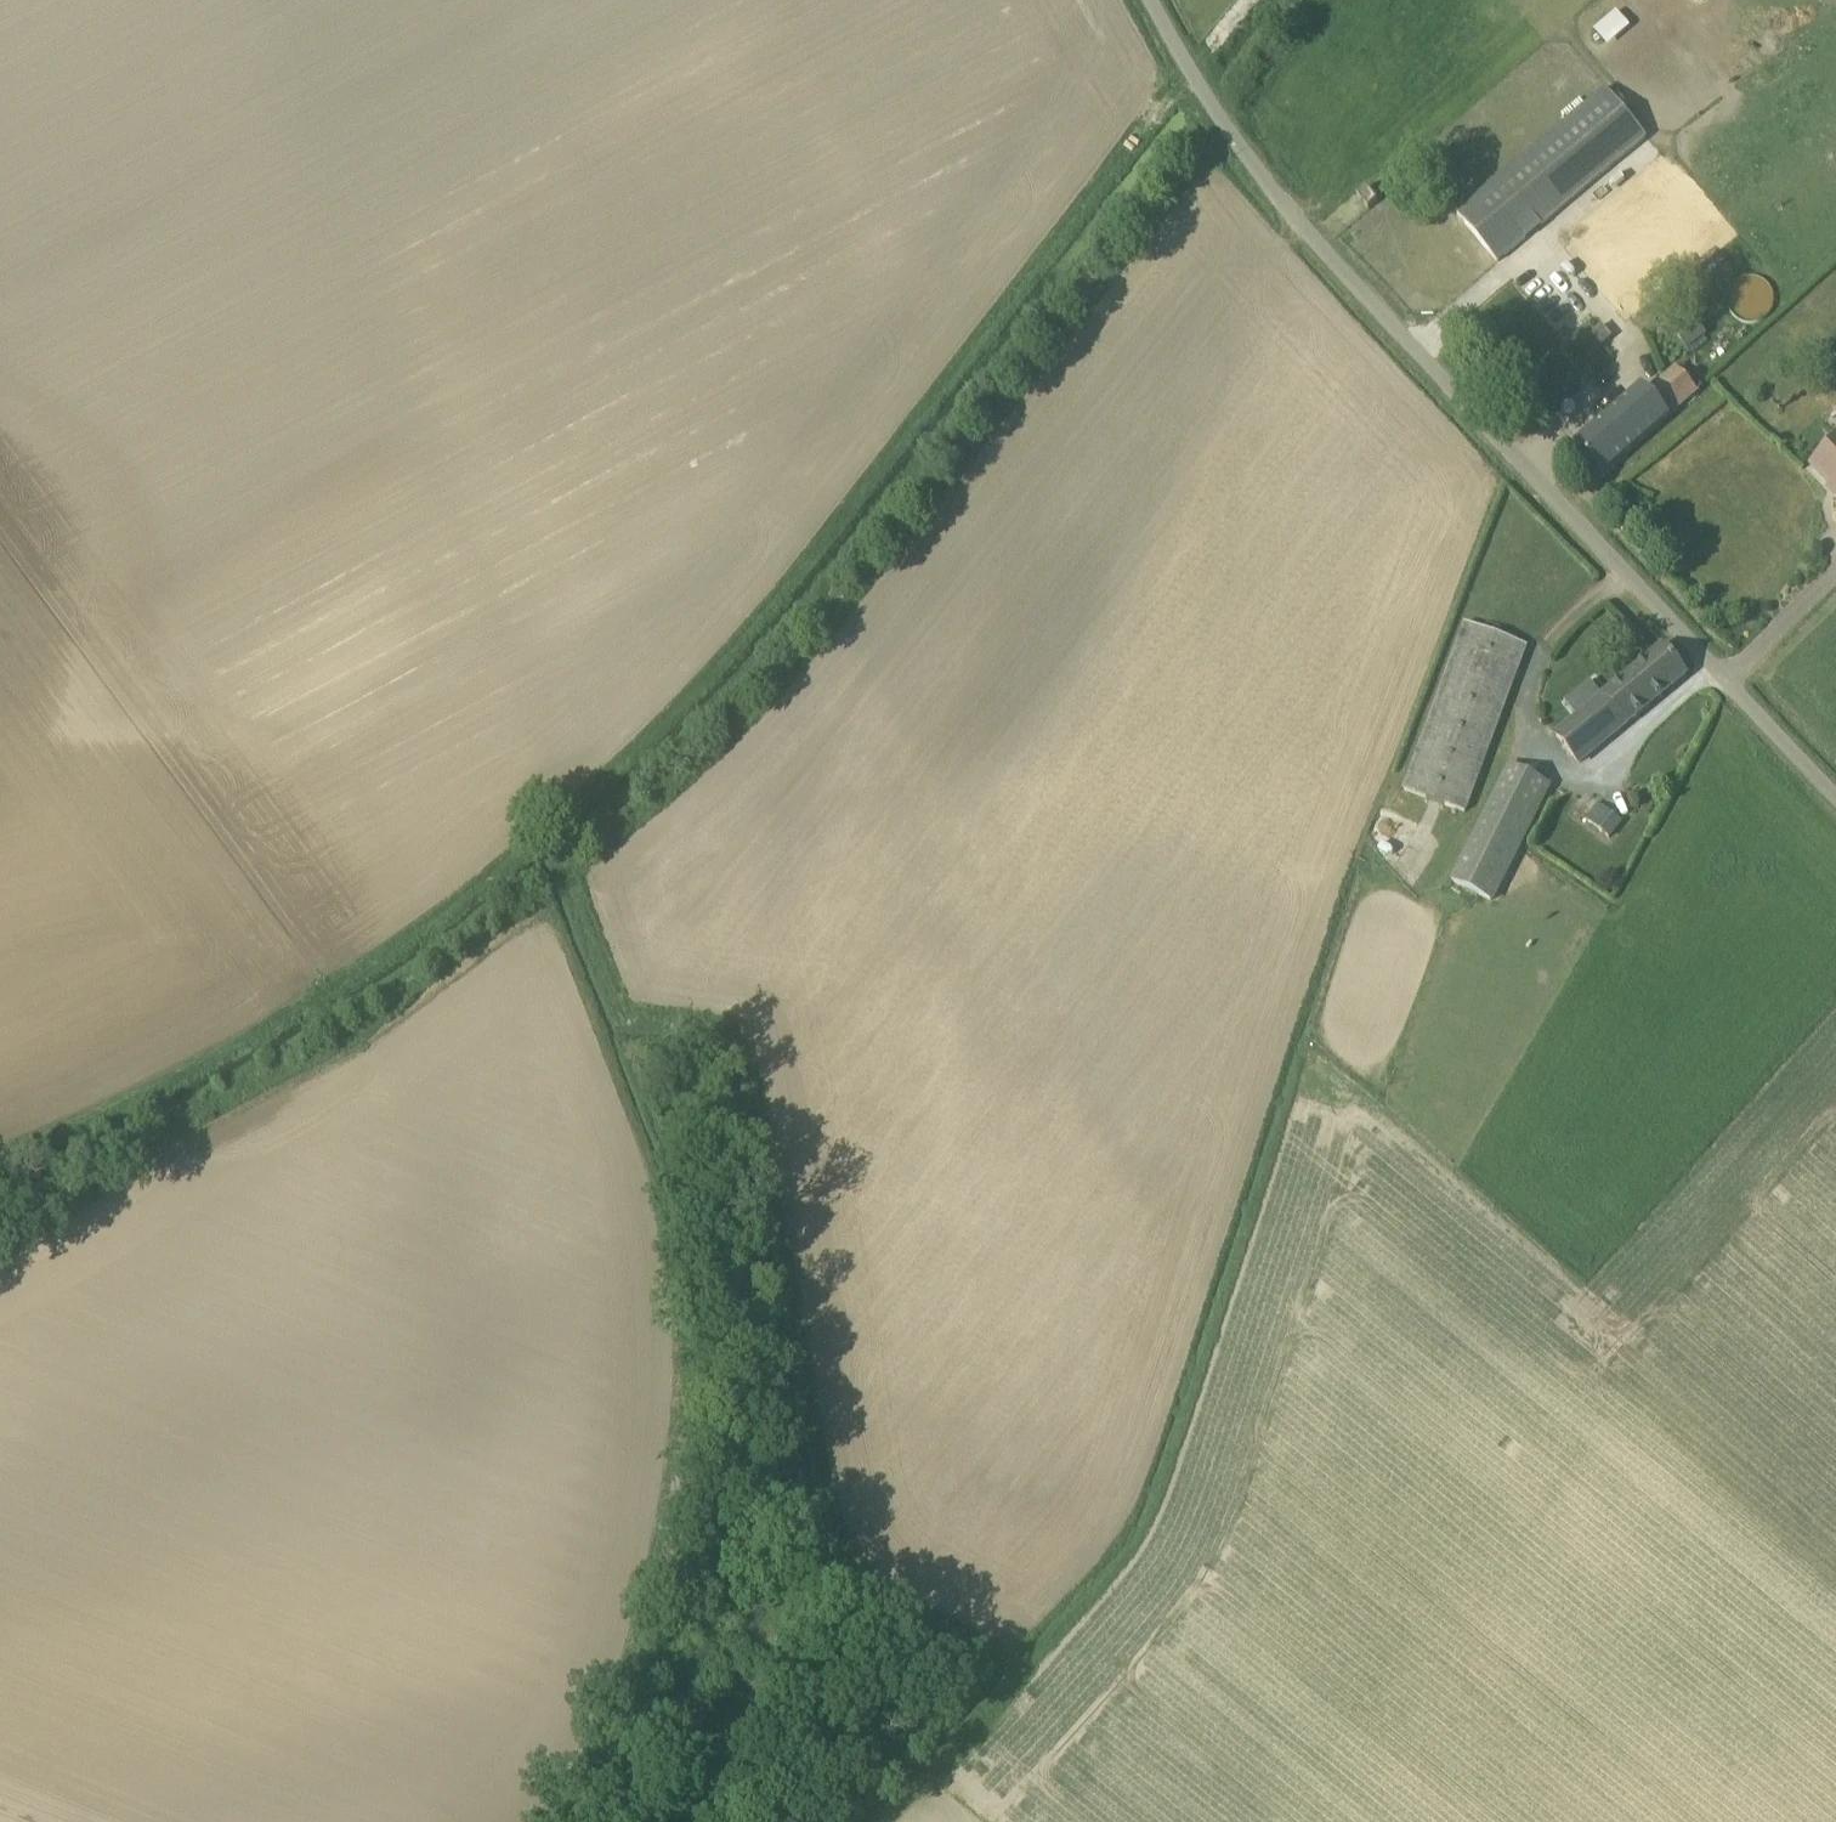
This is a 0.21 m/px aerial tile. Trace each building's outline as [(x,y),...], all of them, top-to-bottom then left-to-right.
[(1598,52),(1651,7),(1645,0),(1607,0),(1576,27),(1598,52)] [(1497,262),(1550,218),(1580,254),(1676,175),(1606,90),(1456,213),(1497,262)] [(1600,257),(1626,288),(1712,217),(1685,185),(1600,257)] [(1369,209),(1378,201),(1367,188),(1357,196),(1369,209)] [(1772,299),(1757,273),(1730,289),(1745,315),(1772,299)] [(1647,392),(1642,386),(1575,446),(1602,477),(1670,417),(1698,393),(1676,367),(1647,392)] [(1810,466),(1835,492),(1835,441),(1810,466)] [(1465,813),(1518,670),(1526,647),(1466,625),(1405,791),(1465,813)] [(1579,765),(1687,675),(1663,647),(1555,737),(1579,765)] [(1493,903),(1551,787),(1507,765),(1449,881),(1493,903)] [(1574,883),(1578,878),(1622,823),(1598,803),(1549,864),(1574,883)]
